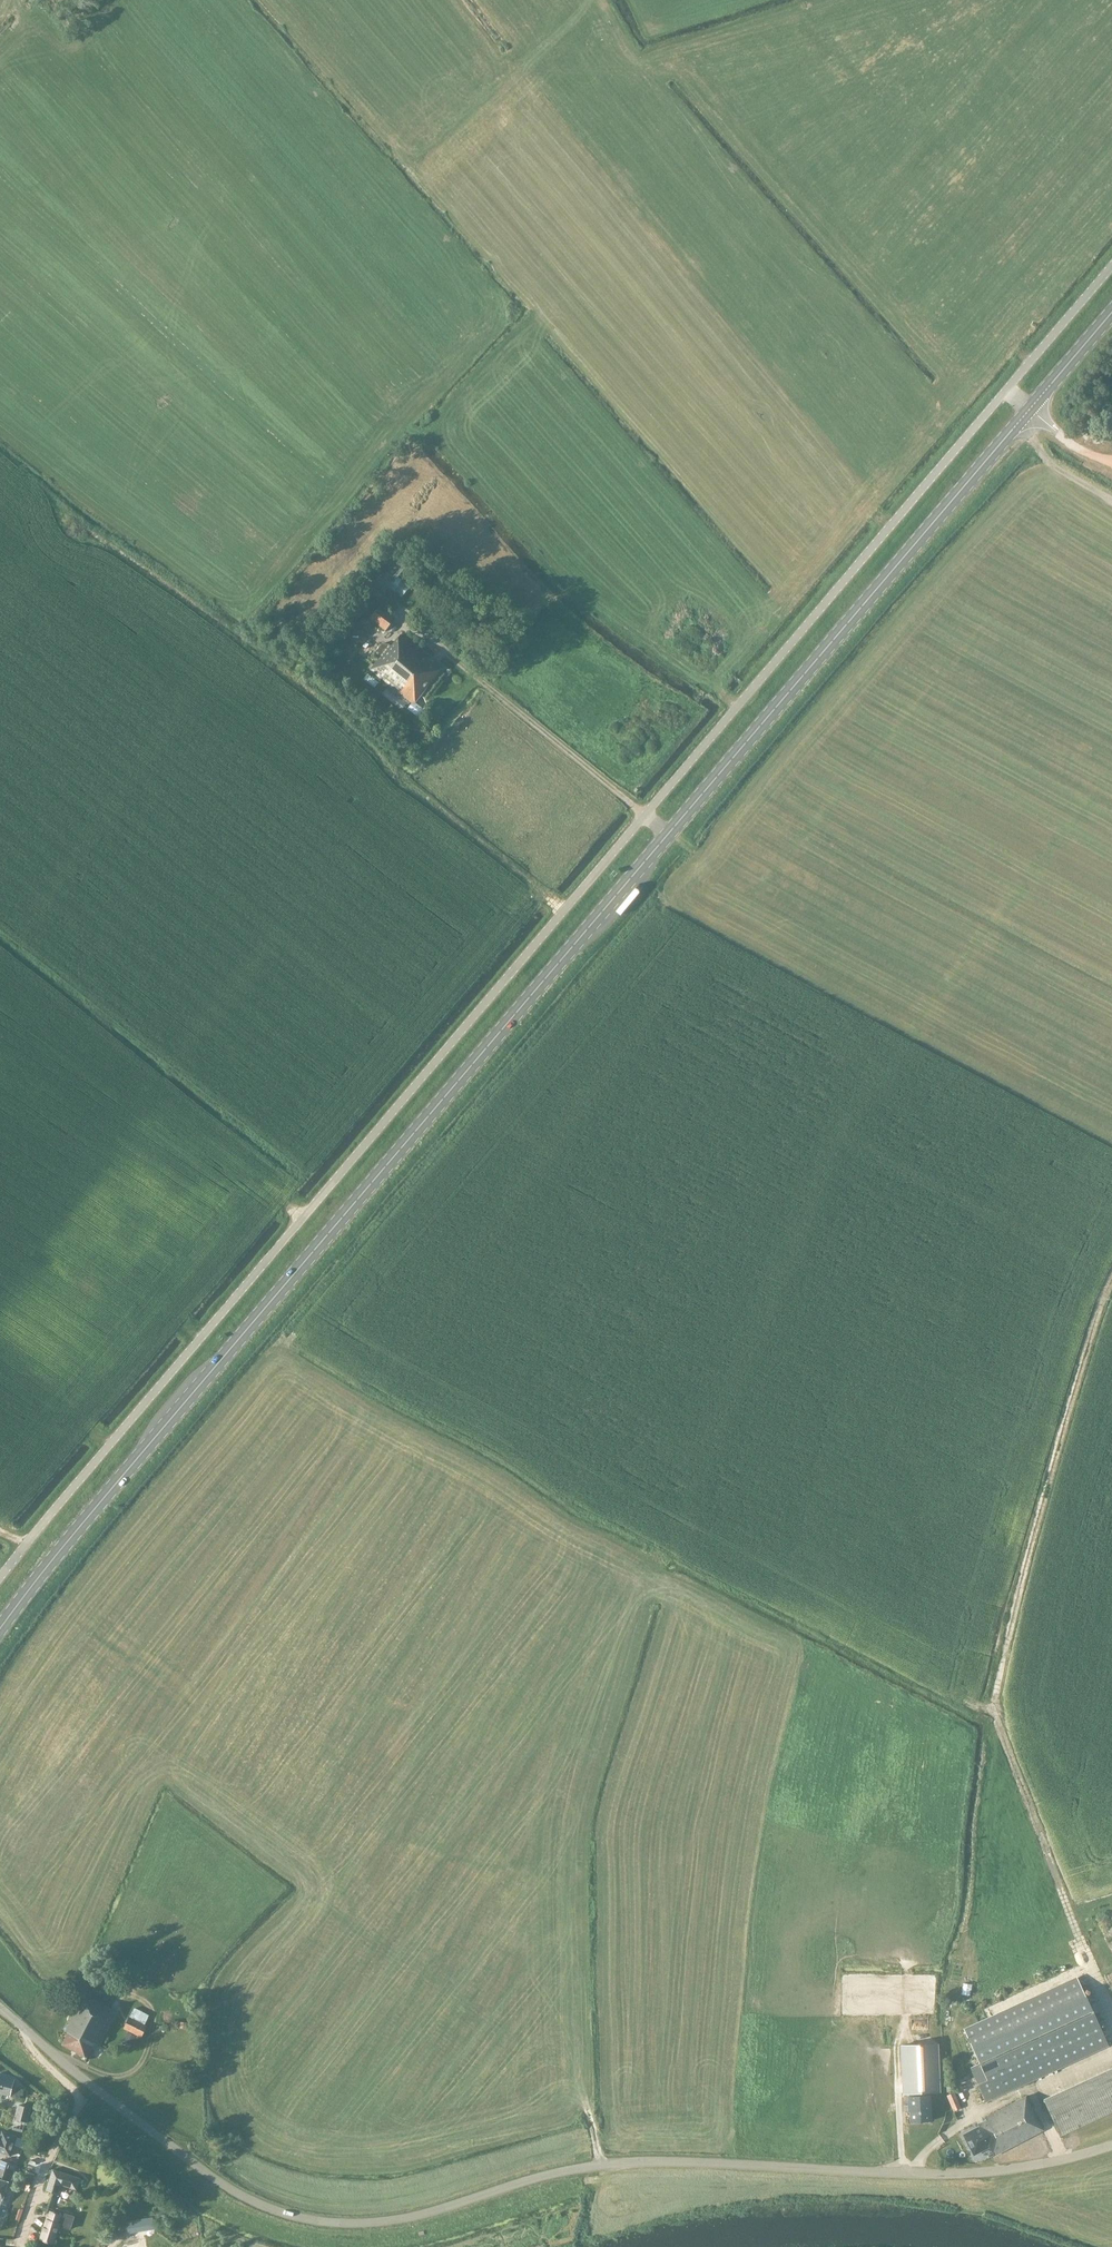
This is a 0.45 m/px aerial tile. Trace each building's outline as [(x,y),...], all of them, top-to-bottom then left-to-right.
[(410,586),(398,577),(413,558),(403,550),(391,564),(388,561),(379,571),(382,573),(373,584),(384,592),(387,588),(402,598),(410,586)] [(381,567),(375,561),(363,575),(370,581),(381,567)] [(370,619),(385,630),(394,618),(379,607),(370,619)] [(374,654),(380,659),(371,669),(370,670),(411,704),(407,709),(418,717),(424,710),(414,702),(442,668),(400,634),(391,645),(382,644),(374,654)] [(373,685),(377,679),(366,670),(361,676),(373,685)] [(1108,2046),(1076,1977),(963,2029),(979,2063),(970,2068),(986,2102),(1108,2046)] [(71,2028),(62,2044),(87,2057),(94,2043),(100,2046),(117,2012),(82,1994),(65,2026),(71,2028)] [(128,2014),(131,2005),(125,2003),(121,2012),(128,2014)] [(123,2028),(142,2038),(148,2027),(145,2025),(150,2015),(134,2007),(123,2028)] [(131,2045),(135,2036),(127,2032),(122,2041),(131,2045)] [(917,2094),(938,2092),(936,2044),(900,2047),(903,2094),(909,2094),(909,2097),(917,2096),(917,2094)] [(1044,2101),(1060,2136),(1111,2112),(1111,2070),(1044,2101)] [(0,2075),(0,2093),(10,2096),(10,2095),(20,2098),(22,2088),(13,2086),(15,2079),(0,2075)] [(948,2096),(954,2112),(961,2109),(955,2093),(948,2096)] [(910,2122),(913,2121),(931,2120),(930,2095),(917,2096),(909,2097),(908,2097),(909,2113),(910,2122)] [(980,2126),(963,2135),(974,2155),(989,2146),(994,2155),(1043,2130),(1025,2096),(978,2122),(980,2126)] [(15,2119),(28,2123),(31,2109),(18,2105),(15,2119)] [(13,2124),(12,2129),(23,2132),(24,2127),(13,2124)] [(12,2156),(18,2137),(2,2131),(0,2137),(0,2152),(12,2156)] [(12,2181),(17,2165),(0,2160),(0,2177),(12,2181)] [(53,2169),(46,2191),(58,2195),(62,2185),(77,2190),(81,2178),(53,2169)] [(46,2219),(46,2220),(40,2239),(54,2243),(60,2224),(59,2223),(62,2215),(49,2211),(46,2219)] [(61,2227),(71,2230),(75,2216),(65,2213),(61,2227)] [(154,2224),(153,2217),(133,2221),(134,2228),(154,2224)]
